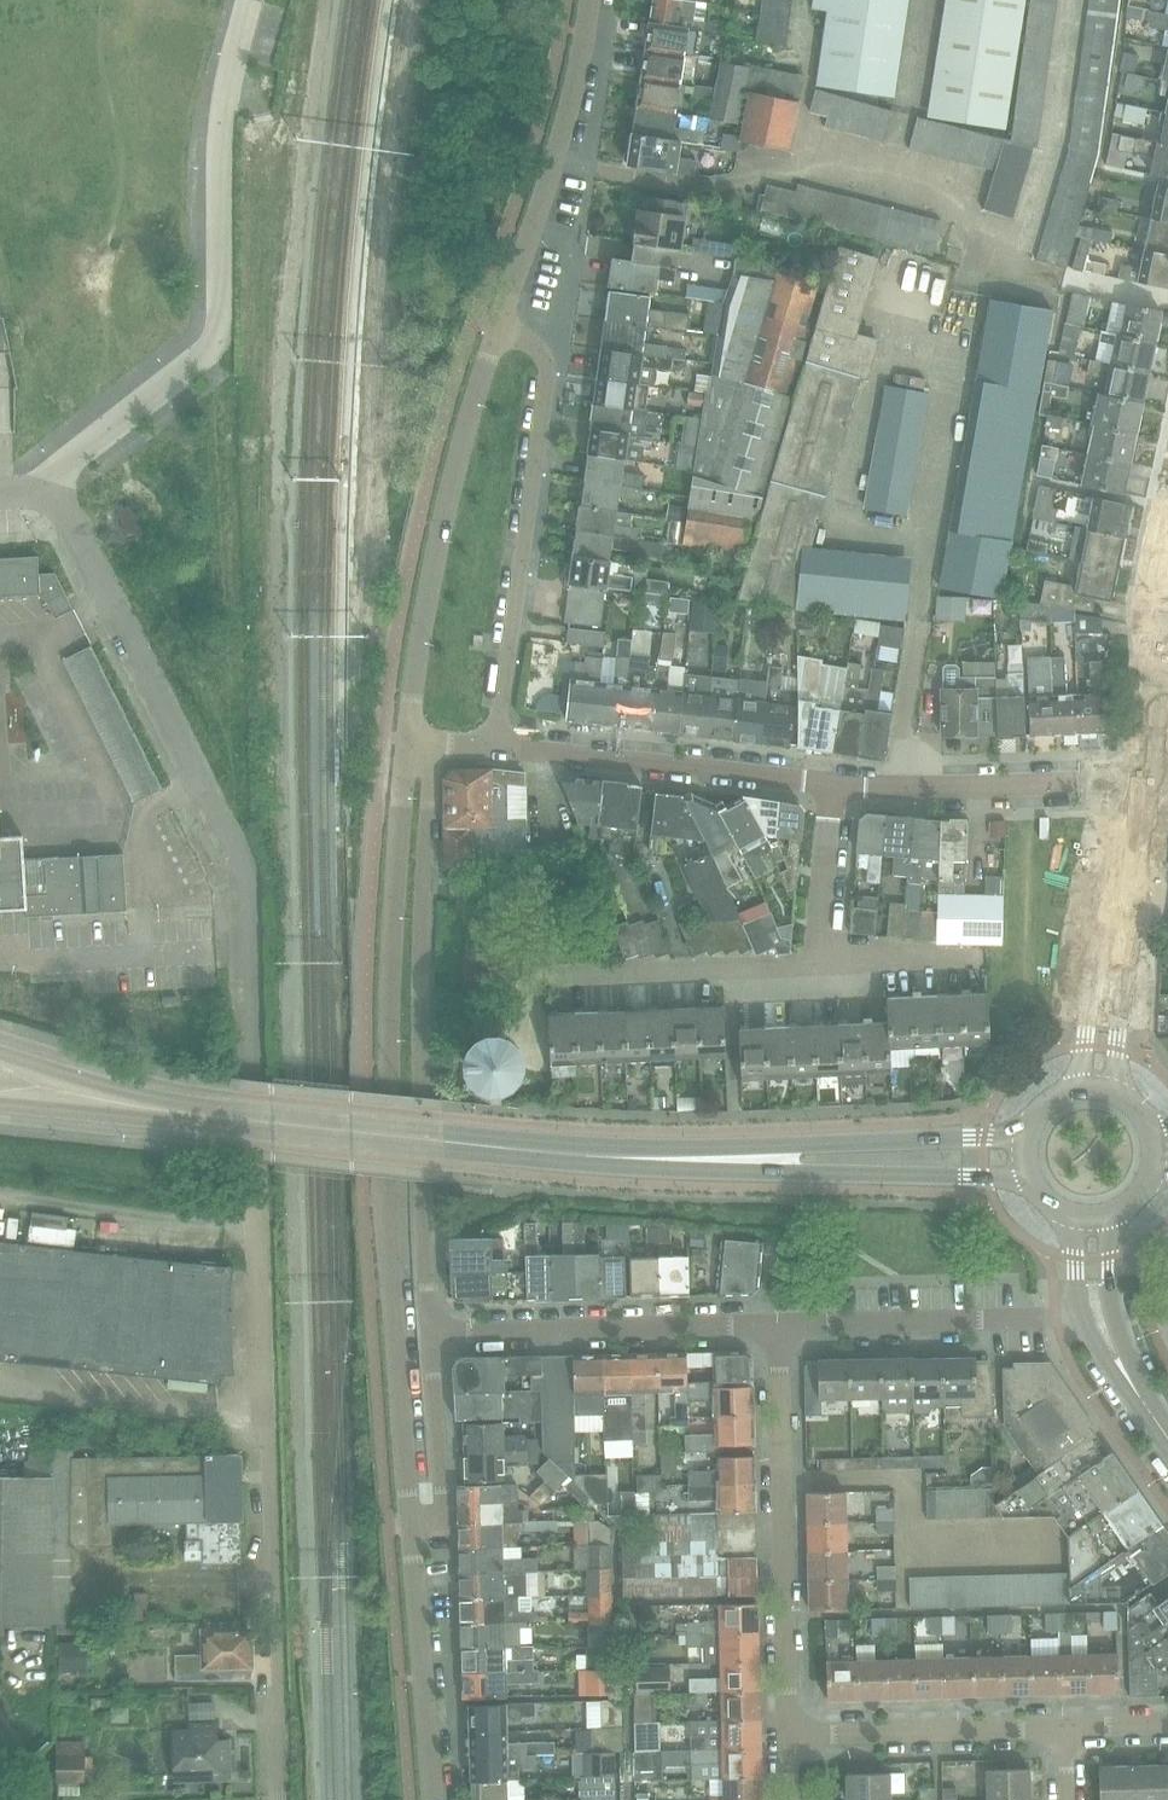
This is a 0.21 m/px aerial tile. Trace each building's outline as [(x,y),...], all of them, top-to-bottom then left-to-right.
[(693,0),(653,0),(649,22),(679,27),(680,20),(691,22),(692,20),(703,22),(707,2),(693,0)] [(790,2),(777,0),(761,0),(760,13),(791,17),(793,2),(790,2)] [(812,8),(827,11),(816,85),(896,98),(910,0),(813,0),(812,8)] [(929,117),(1007,130),(1026,0),(947,0),(929,117)] [(1049,0),(1029,0),(1027,12),(1055,16),(1057,1),(1049,0)] [(1088,4),(1119,8),(1120,0),(1089,0),(1088,4)] [(1119,8),(1088,4),(1086,19),(1117,23),(1119,8)] [(1149,10),(1146,26),(1167,30),(1167,14),(1166,14),(1149,10)] [(1055,16),(1027,12),(1025,27),(1053,30),(1055,16)] [(791,17),(760,13),(758,27),(789,31),(791,17)] [(1117,23),(1086,19),(1084,33),(1115,37),(1117,23)] [(688,28),(679,27),(649,22),(645,51),(684,57),(688,28)] [(789,31),(758,27),(755,43),(787,47),(789,31)] [(1053,30),(1025,27),(1023,42),(1051,45),(1053,30)] [(1115,37),(1084,33),(1083,47),(1114,52),(1115,37)] [(1051,45),(1023,42),(1021,57),(1049,60),(1051,45)] [(1114,52),(1083,47),(1081,62),(1112,66),(1114,52)] [(684,57),(645,51),(641,79),(679,85),(684,57)] [(1121,71),(1122,71),(1135,74),(1138,55),(1124,52),(1121,71)] [(1049,60),(1021,57),(1019,71),(1046,75),(1049,60)] [(749,68),(722,62),(715,90),(714,101),(710,118),(743,124),(749,91),(744,90),(749,68)] [(1112,66),(1081,62),(1079,76),(1110,80),(1112,66)] [(801,78),(749,68),(744,90),(749,91),(796,101),(801,78)] [(1046,75),(1019,71),(1017,86),(1044,89),(1046,75)] [(1135,74),(1122,71),(1120,84),(1124,86),(1124,89),(1143,93),(1145,77),(1135,74)] [(1110,80),(1079,76),(1077,90),(1108,95),(1110,80)] [(679,85),(641,79),(637,106),(675,112),(679,85)] [(1162,81),(1159,95),(1167,97),(1167,83),(1162,81)] [(1044,89),(1017,86),(1015,101),(1042,104),(1044,89)] [(715,90),(694,87),(692,98),(714,101),(715,90)] [(812,112),(829,116),(835,93),(819,88),(812,112)] [(1108,95),(1077,90),(1075,105),(1106,109),(1108,95)] [(742,125),(739,140),(739,141),(788,151),(798,101),(796,101),(749,91),(743,124),(742,125)] [(850,97),(835,93),(829,116),(826,128),(841,131),(850,97)] [(864,100),(850,97),(841,131),(855,135),(864,100)] [(880,105),(864,100),(855,135),(871,139),(880,105)] [(1042,104),(1015,101),(1013,116),(1040,119),(1042,104)] [(1148,109),(1116,102),(1114,116),(1122,118),(1122,120),(1144,125),(1148,109)] [(895,108),(880,105),(871,139),(885,143),(895,108)] [(1106,109),(1075,105),(1073,119),(1104,123),(1106,109)] [(675,112),(637,106),(632,135),(679,142),(702,146),(704,132),(672,127),(675,112)] [(1160,143),(1160,144),(1167,146),(1167,115),(1165,114),(1160,113),(1158,126),(1163,127),(1160,143)] [(910,149),(924,153),(933,119),(919,115),(910,149)] [(1040,119),(1013,116),(1011,130),(1038,134),(1040,119)] [(947,122),(933,119),(924,153),(938,156),(947,122)] [(1104,123),(1073,119),(1071,133),(1102,138),(1104,123)] [(961,126),(947,122),(938,156),(952,160),(961,126)] [(975,130),(961,126),(952,160),(966,163),(975,130)] [(989,133),(975,130),(966,163),(980,167),(989,133)] [(1038,134),(1011,130),(1010,139),(1007,138),(1006,140),(1034,148),(1036,148),(1038,134)] [(1007,138),(989,133),(980,167),(997,171),(998,170),(1002,156),(1006,140),(1007,138)] [(1102,138),(1071,133),(1069,148),(1100,152),(1102,138)] [(679,142),(632,135),(628,165),(692,175),(694,161),(676,158),(679,142)] [(1121,135),(1118,150),(1154,157),(1150,174),(1167,178),(1167,146),(1160,144),(1160,143),(1121,135)] [(739,140),(723,136),(720,149),(737,153),(739,140)] [(1034,148),(1006,140),(1002,156),(1029,166),(1034,148)] [(1100,152),(1069,148),(1068,150),(1065,162),(1095,171),(1100,155),(1100,152)] [(1029,166),(1002,156),(998,170),(1025,180),(1029,166)] [(1095,171),(1065,162),(1061,176),(1091,184),(1095,171)] [(1025,180),(998,170),(997,171),(993,184),(1020,193),(1025,180)] [(1091,184),(1061,176),(1057,190),(1087,197),(1091,184)] [(797,184),(795,193),(789,218),(803,222),(811,188),(797,184)] [(1020,193),(993,184),(989,198),(1016,207),(1020,193)] [(759,211),(774,215),(781,189),(766,185),(759,211)] [(1150,217),(1167,221),(1167,188),(1156,185),(1150,217)] [(825,191),(811,188),(803,222),(817,225),(825,191)] [(795,193),(781,189),(774,215),(789,218),(795,193)] [(1087,197),(1057,190),(1053,204),(1083,211),(1087,197)] [(840,195),(825,191),(817,225),(831,229),(840,195)] [(854,198),(840,195),(831,229),(845,232),(854,198)] [(633,243),(634,243),(679,250),(686,204),(640,197),(633,243)] [(1120,201),(1099,197),(1097,208),(1117,212),(1120,201)] [(868,202),(854,198),(845,232),(859,236),(868,202)] [(1016,207),(989,198),(985,212),(1012,221),(1016,207)] [(882,206),(868,202),(859,236),(873,240),(882,206)] [(1083,211),(1053,204),(1049,218),(1078,225),(1083,211)] [(881,243),(884,243),(896,246),(904,212),(889,208),(881,243)] [(921,216),(904,212),(896,246),(912,250),(921,216)] [(940,221),(921,216),(912,250),(932,255),(940,221)] [(1150,217),(1144,249),(1167,254),(1167,221),(1150,217)] [(1078,225),(1049,218),(1045,232),(1075,239),(1076,236),(1078,225)] [(1113,233),(1078,225),(1076,236),(1081,238),(1091,240),(1111,244),(1113,233)] [(1075,239),(1045,232),(1041,247),(1070,255),(1075,239)] [(694,238),(692,251),(732,257),(734,244),(694,238)] [(1091,240),(1081,238),(1073,268),(1084,271),(1104,276),(1107,265),(1086,261),(1091,240)] [(630,261),(614,258),(610,286),(658,293),(660,280),(675,283),(676,268),(679,250),(634,243),(630,261)] [(841,246),(817,329),(771,487),(737,602),(804,610),(811,547),(860,376),(865,378),(867,378),(877,345),(856,339),(871,286),(880,257),(841,246)] [(1070,255),(1041,247),(1037,259),(1067,268),(1070,255)] [(1144,249),(1140,268),(1122,264),(1118,278),(1167,288),(1167,254),(1144,249)] [(728,291),(707,288),(687,285),(686,297),(708,300),(724,302),(719,336),(710,394),(706,393),(704,408),(698,444),(693,470),(684,544),(745,552),(749,520),(755,520),(792,397),(791,397),(810,330),(804,328),(815,284),(799,280),(772,271),(773,264),(737,259),(734,276),(728,291)] [(605,320),(647,326),(687,332),(690,316),(650,310),(652,297),(609,291),(605,320)] [(1091,297),(1073,293),(1067,322),(1082,325),(1082,327),(1085,328),(1091,297)] [(724,302),(708,300),(703,333),(719,336),(724,302)] [(939,587),(1003,600),(1052,310),(990,300),(939,587)] [(1124,303),(1118,333),(1155,340),(1161,311),(1124,303)] [(647,326),(605,320),(601,348),(685,360),(686,350),(668,347),(644,343),(647,326)] [(1082,325),(1067,322),(1060,354),(1075,357),(1082,327),(1082,325)] [(1116,332),(1110,362),(1149,370),(1155,340),(1118,333),(1116,332)] [(687,360),(685,360),(601,348),(597,378),(638,384),(641,366),(671,370),(672,368),(686,370),(687,360)] [(1049,360),(1044,381),(1055,383),(1058,362),(1049,360)] [(1109,364),(1091,360),(1088,375),(1106,378),(1103,393),(1143,401),(1149,370),(1110,362),(1109,364)] [(650,385),(638,384),(597,378),(594,402),(593,402),(593,404),(631,409),(631,408),(633,394),(648,397),(650,385)] [(1055,383),(1044,381),(1044,382),(1039,414),(1048,416),(1049,415),(1052,396),(1066,399),(1069,387),(1054,384),(1055,383)] [(706,393),(689,391),(687,405),(704,408),(706,393)] [(1091,422),(1095,423),(1136,432),(1143,401),(1103,393),(1097,392),(1091,422)] [(631,409),(593,404),(590,427),(644,436),(647,410),(631,408),(631,409)] [(1064,418),(1049,415),(1048,416),(1046,426),(1061,429),(1064,418)] [(1136,432),(1095,423),(1088,454),(1130,462),(1136,432)] [(644,436),(590,427),(589,429),(590,429),(587,454),(588,454),(624,459),(626,446),(651,450),(653,439),(644,437),(644,436)] [(681,443),(679,442),(675,468),(693,470),(698,444),(681,441),(681,443)] [(1059,448),(1042,445),(1040,456),(1056,459),(1059,448)] [(588,454),(584,480),(585,480),(643,488),(643,489),(660,492),(662,480),(622,474),(624,459),(588,454)] [(1130,462),(1088,454),(1082,485),(1124,494),(1125,492),(1119,491),(1125,463),(1129,464),(1130,462)] [(585,480),(581,505),(580,505),(579,506),(616,511),(618,497),(641,500),(643,489),(643,488),(585,480)] [(1055,523),(1058,510),(1052,508),(1055,489),(1039,485),(1033,518),(1055,523)] [(1095,497),(1088,529),(1125,536),(1131,504),(1095,497)] [(669,504),(667,519),(685,522),(687,507),(669,504)] [(616,511),(579,506),(576,530),(638,539),(639,528),(631,527),(632,514),(616,512),(616,511)] [(1125,536),(1088,529),(1081,561),(1118,568),(1125,536)] [(638,539),(576,530),(572,556),(609,560),(611,548),(661,555),(661,554),(674,556),(675,545),(662,543),(663,542),(638,539)] [(1049,543),(1029,539),(1026,550),(1046,554),(1049,543)] [(609,560),(572,556),(573,557),(564,623),(600,627),(605,588),(630,591),(632,577),(607,573),(609,560)] [(43,594),(55,618),(73,609),(55,573),(39,575),(38,557),(0,559),(0,596),(43,594)] [(1118,568),(1081,561),(1078,579),(1072,578),(1071,584),(1045,580),(1040,604),(1049,605),(1075,608),(1093,612),(1096,598),(1111,601),(1118,568)] [(670,581),(647,579),(645,590),(668,593),(670,581)] [(672,597),(670,611),(691,613),(692,599),(672,597)] [(1040,604),(1020,602),(1022,627),(1030,627),(1030,619),(1050,621),(1049,605),(1040,604)] [(1075,608),(1049,605),(1050,621),(1053,621),(1075,621),(1075,613),(1075,608)] [(746,624),(763,626),(765,609),(747,607),(746,624)] [(798,613),(765,609),(763,626),(798,630),(798,613)] [(816,615),(798,613),(798,630),(814,631),(816,615)] [(1102,618),(1075,613),(1075,621),(1076,634),(1102,633),(1102,618)] [(904,629),(881,627),(878,646),(901,649),(904,629)] [(570,628),(568,642),(593,644),(604,646),(606,632),(594,631),(570,628)] [(627,669),(621,726),(649,729),(656,666),(660,667),(664,633),(652,631),(649,656),(631,653),(630,658),(631,658),(630,670),(627,669)] [(656,666),(649,729),(677,733),(681,693),(683,693),(686,673),(686,668),(672,666),(676,634),(664,633),(660,667),(656,666)] [(729,646),(717,645),(713,676),(712,676),(704,736),(732,739),(739,679),(725,677),(729,646)] [(162,788),(93,649),(65,663),(135,802),(162,788)] [(601,658),(586,656),(585,662),(575,661),(573,678),(563,677),(561,699),(569,700),(567,720),(594,723),(599,681),(601,658)] [(631,658),(630,658),(618,656),(614,683),(599,681),(594,723),(621,726),(627,669),(630,670),(631,658)] [(798,656),(798,677),(797,706),(797,747),(832,752),(846,667),(823,663),(823,659),(798,656)] [(1067,694),(1065,656),(1051,657),(1051,658),(1055,734),(1079,733),(1077,695),(1077,693),(1067,694)] [(1055,734),(1051,658),(1038,659),(1040,695),(1028,696),(1029,711),(1030,735),(1055,734)] [(1103,661),(1089,662),(1090,694),(1077,695),(1079,733),(1107,732),(1103,661)] [(861,665),(847,663),(846,667),(832,752),(857,756),(865,713),(868,690),(868,689),(857,688),(861,665)] [(1023,677),(1023,663),(1008,663),(1008,678),(1009,696),(996,697),(998,735),(998,737),(1025,736),(1023,677)] [(943,667),(942,735),(998,735),(996,697),(995,676),(960,677),(960,667),(957,664),(946,664),(943,667)] [(783,668),(769,666),(767,682),(760,743),(790,747),(792,705),(797,706),(798,677),(782,675),(783,668)] [(872,668),(868,689),(868,690),(865,713),(857,756),(884,761),(893,702),(888,702),(886,711),(878,710),(884,670),(872,668)] [(712,676),(686,673),(683,693),(681,693),(677,733),(704,736),(712,676)] [(767,682),(739,679),(732,739),(735,739),(735,740),(760,743),(767,682)] [(492,768),(487,768),(454,769),(443,779),(445,869),(464,865),(527,853),(526,819),(508,819),(507,784),(524,786),(525,772),(492,768)] [(603,781),(559,776),(559,777),(568,800),(578,822),(591,823),(590,836),(601,837),(602,824),(598,824),(603,781)] [(629,783),(603,781),(598,824),(602,824),(601,837),(610,838),(609,853),(622,855),(624,834),(636,836),(642,785),(629,783)] [(683,795),(655,792),(649,850),(664,852),(665,836),(704,840),(683,795)] [(683,795),(704,840),(710,853),(726,890),(742,882),(725,848),(736,843),(715,805),(692,795),(692,794),(683,795)] [(764,834),(744,796),(725,806),(723,801),(715,805),(736,843),(756,878),(770,870),(762,856),(773,851),(765,834),(764,834)] [(781,802),(744,796),(764,834),(765,834),(775,836),(781,802)] [(798,805),(781,802),(775,836),(777,836),(790,838),(789,856),(783,856),(788,870),(789,874),(798,875),(803,812),(798,805)] [(26,909),(26,916),(127,910),(124,854),(27,860),(26,835),(3,837),(0,803),(0,911),(26,909)] [(867,812),(860,817),(857,852),(869,853),(866,882),(879,883),(882,854),(883,855),(887,814),(867,812)] [(915,817),(887,814),(883,855),(894,856),(892,875),(908,876),(910,876),(915,817)] [(939,819),(915,817),(910,876),(908,876),(908,882),(922,883),(923,876),(938,877),(939,819)] [(937,920),(937,940),(937,943),(986,944),(1002,944),(1002,895),(965,894),(967,821),(939,819),(938,877),(937,920)] [(726,890),(710,853),(683,865),(708,922),(711,922),(726,922),(741,921),(734,907),(726,890)] [(789,874),(788,870),(781,873),(788,890),(796,891),(798,875),(789,874)] [(890,902),(889,912),(887,936),(903,937),(905,909),(906,904),(890,902)] [(877,909),(852,907),(849,932),(874,935),(877,909)] [(922,911),(905,909),(903,937),(937,940),(937,920),(922,918),(922,911)] [(782,944),(775,928),(769,914),(743,925),(753,949),(756,955),(776,947),(782,944)] [(659,919),(645,924),(644,924),(654,954),(656,958),(670,953),(659,919)] [(643,920),(629,925),(639,955),(640,959),(654,954),(644,924),(645,924),(643,920)] [(625,960),(639,955),(629,925),(627,921),(613,926),(625,960)] [(743,925),(741,921),(726,922),(738,949),(740,954),(753,949),(743,925)] [(707,951),(694,922),(679,923),(694,956),(707,951)] [(711,922),(708,922),(694,922),(707,951),(709,956),(723,950),(711,922)] [(738,949),(726,922),(711,922),(723,950),(725,955),(738,949)] [(791,940),(793,924),(775,928),(782,944),(776,947),(779,954),(789,954),(791,940)] [(989,1020),(987,992),(962,993),(964,1045),(990,1044),(989,1020)] [(964,1045),(962,993),(937,995),(940,1046),(964,1045)] [(940,1046),(937,995),(912,996),(915,1048),(940,1046)] [(915,1048),(912,996),(886,997),(888,1021),(889,1049),(891,1049),(915,1048)] [(726,1057),(723,1005),(698,1006),(701,1058),(726,1057)] [(701,1058),(698,1006),(673,1008),(676,1059),(701,1058)] [(676,1059),(673,1008),(648,1009),(651,1060),(676,1059)] [(651,1060),(648,1009),(623,1010),(626,1061),(651,1060)] [(626,1061),(623,1010),(598,1011),(601,1063),(626,1061)] [(601,1063),(598,1011),(573,1012),(576,1064),(601,1063)] [(576,1064),(573,1012),(548,1014),(551,1065),(576,1064)] [(889,1049),(888,1021),(863,1022),(866,1074),(892,1073),(891,1049),(889,1049)] [(866,1074),(863,1022),(838,1024),(841,1075),(866,1074)] [(841,1075),(838,1024),(814,1025),(817,1076),(841,1075)] [(817,1076),(814,1025),(789,1026),(791,1077),(817,1076)] [(791,1077),(789,1026),(764,1027),(767,1078),(791,1077)] [(767,1078),(764,1027),(739,1028),(741,1080),(767,1078)] [(518,1064),(518,1062),(518,1060),(518,1058),(517,1055),(517,1053),(516,1051),(515,1049),(514,1048),(511,1044),(509,1043),(508,1041),(506,1040),(504,1039),(500,1038),(497,1037),(493,1037),(489,1037),(485,1038),(483,1039),(479,1041),(477,1043),(475,1044),(474,1046),(471,1049),(470,1051),(469,1053),(469,1055),(468,1057),(468,1060),(468,1062),(468,1064),(468,1066),(469,1068),(469,1070),(471,1074),(472,1076),(474,1078),(475,1080),(477,1081),(479,1082),(482,1085),(486,1086),(491,1087),(493,1087),(495,1087),(497,1087),(502,1086),(504,1085),(508,1082),(509,1081),(511,1080),(512,1078),(514,1076),(515,1074),(516,1072),(517,1068),(518,1066),(518,1064)] [(48,1230),(94,1232),(95,1217),(79,1216),(80,1204),(50,1202),(48,1230)] [(526,1222),(527,1258),(527,1271),(527,1299),(552,1298),(551,1254),(539,1254),(537,1246),(536,1222),(526,1222)] [(586,1224),(574,1225),(576,1298),(601,1297),(600,1255),(600,1253),(586,1254),(586,1224)] [(576,1298),(574,1225),(563,1225),(563,1253),(551,1254),(552,1298),(576,1298)] [(504,1258),(503,1238),(491,1238),(450,1239),(451,1272),(527,1271),(527,1258),(504,1258)] [(722,1238),(721,1253),(717,1294),(752,1294),(758,1288),(762,1242),(722,1238)] [(0,1241),(0,1359),(221,1383),(222,1374),(234,1374),(232,1310),(229,1310),(234,1266),(0,1241)] [(619,1255),(600,1255),(601,1297),(626,1297),(625,1245),(619,1245),(619,1255)] [(688,1255),(660,1256),(661,1296),(689,1295),(688,1255)] [(661,1296),(660,1256),(630,1256),(631,1297),(661,1296)] [(527,1299),(527,1271),(451,1272),(452,1296),(457,1301),(493,1299),(527,1299)] [(746,1351),(702,1352),(686,1352),(687,1382),(714,1381),(722,1381),(728,1380),(752,1380),(752,1357),(746,1351)] [(687,1382),(686,1352),(657,1353),(658,1392),(675,1392),(675,1402),(675,1416),(671,1416),(671,1426),(685,1426),(689,1426),(688,1417),(688,1399),(687,1382)] [(658,1392),(657,1353),(628,1354),(630,1430),(632,1429),(633,1444),(647,1444),(646,1419),(645,1393),(658,1392)] [(603,1405),(601,1354),(573,1355),(574,1395),(575,1405),(593,1405),(594,1429),(605,1429),(604,1405),(603,1405)] [(630,1430),(628,1354),(601,1354),(603,1405),(604,1405),(620,1405),(621,1429),(630,1430)] [(574,1395),(573,1355),(459,1358),(454,1363),(455,1392),(506,1391),(505,1375),(531,1374),(532,1390),(541,1390),(543,1422),(544,1452),(551,1458),(569,1475),(573,1480),(576,1479),(575,1474),(575,1405),(574,1395)] [(913,1407),(912,1357),(881,1358),(882,1397),(882,1408),(886,1411),(909,1411),(913,1407)] [(913,1357),(912,1357),(913,1407),(916,1412),(929,1412),(931,1407),(943,1406),(943,1407),(944,1407),(943,1358),(913,1358),(913,1357)] [(975,1378),(975,1357),(943,1358),(944,1407),(963,1406),(963,1415),(966,1418),(992,1417),(991,1377),(975,1378)] [(882,1397),(881,1358),(850,1359),(851,1398),(882,1397)] [(851,1398),(850,1359),(819,1360),(819,1364),(820,1398),(821,1398),(851,1398)] [(819,1364),(805,1364),(806,1415),(822,1415),(821,1398),(820,1398),(819,1364)] [(1044,1367),(1013,1367),(1002,1368),(1003,1392),(1004,1423),(1038,1473),(1096,1435),(1054,1375),(1051,1377),(1044,1367)] [(722,1386),(722,1381),(714,1381),(687,1382),(688,1399),(714,1399),(714,1415),(753,1414),(753,1385),(728,1386),(722,1386)] [(532,1390),(506,1391),(455,1392),(455,1419),(464,1419),(464,1424),(502,1423),(543,1422),(541,1390),(532,1390)] [(754,1443),(753,1414),(714,1415),(714,1416),(688,1417),(689,1426),(685,1426),(685,1433),(685,1451),(723,1451),(723,1444),(754,1443)] [(502,1423),(464,1424),(465,1453),(527,1452),(528,1464),(538,1463),(538,1438),(527,1438),(527,1436),(521,1436),(521,1432),(514,1432),(514,1436),(503,1437),(502,1423)] [(1134,1490),(1109,1454),(1096,1435),(1038,1473),(1034,1476),(995,1502),(1005,1516),(1052,1515),(1067,1537),(1134,1490)] [(72,1444),(51,1443),(52,1478),(51,1551),(50,1624),(69,1623),(71,1545),(112,1544),(111,1523),(186,1521),(187,1540),(186,1540),(186,1559),(199,1559),(199,1563),(240,1562),(238,1454),(209,1455),(209,1453),(206,1453),(206,1457),(72,1459),(72,1444)] [(527,1452),(465,1453),(465,1481),(504,1480),(504,1467),(528,1466),(528,1464),(527,1452)] [(676,1452),(662,1452),(662,1472),(677,1472),(676,1452)] [(755,1482),(754,1455),(730,1456),(716,1456),(716,1469),(688,1470),(688,1485),(755,1482)] [(906,1456),(883,1457),(884,1469),(907,1468),(906,1456)] [(945,1467),(945,1456),(921,1456),(922,1468),(928,1468),(945,1467)] [(884,1469),(883,1457),(860,1457),(860,1469),(884,1469)] [(569,1475),(551,1458),(537,1472),(544,1478),(543,1480),(544,1481),(543,1482),(554,1493),(562,1484),(569,1475)] [(844,1458),(821,1459),(821,1470),(845,1470),(844,1458)] [(606,1474),(575,1474),(576,1479),(576,1482),(576,1483),(591,1498),(596,1503),(607,1503),(607,1492),(606,1476),(606,1474)] [(573,1480),(569,1475),(562,1484),(582,1504),(591,1498),(576,1483),(576,1482),(573,1480)] [(661,1475),(637,1476),(638,1493),(662,1492),(661,1475)] [(51,1551),(52,1478),(0,1477),(0,1550),(51,1551)] [(554,1493),(543,1482),(529,1496),(542,1505),(554,1493)] [(756,1511),(755,1482),(688,1485),(689,1498),(716,1498),(716,1512),(756,1511)] [(519,1504),(518,1484),(465,1486),(458,1486),(458,1506),(519,1504)] [(995,1487),(981,1488),(981,1517),(1005,1516),(995,1502),(995,1487)] [(967,1517),(966,1488),(951,1489),(952,1518),(967,1517)] [(981,1517),(981,1488),(966,1488),(967,1517),(981,1517)] [(938,1518),(938,1489),(928,1489),(929,1518),(938,1518)] [(952,1518),(951,1489),(938,1489),(938,1518),(952,1518)] [(1159,1526),(1134,1490),(1067,1537),(1069,1573),(1069,1589),(1159,1526)] [(620,1492),(621,1516),(636,1515),(635,1491),(620,1492)] [(846,1521),(845,1491),(807,1492),(808,1522),(846,1521)] [(519,1509),(519,1504),(458,1506),(459,1523),(529,1521),(529,1511),(523,1511),(523,1509),(519,1509)] [(573,1522),(587,1521),(595,1520),(594,1514),(585,1504),(582,1505),(573,1505),(573,1522)] [(876,1508),(877,1520),(894,1520),(894,1508),(876,1508)] [(756,1528),(756,1511),(716,1512),(716,1528),(756,1528)] [(716,1528),(716,1512),(637,1515),(638,1541),(622,1541),(626,1596),(718,1594),(757,1594),(757,1557),(717,1558),(717,1542),(716,1528)] [(557,1531),(557,1520),(529,1521),(459,1523),(460,1548),(503,1548),(518,1547),(517,1532),(557,1531)] [(599,1520),(595,1520),(587,1521),(573,1522),(574,1546),(588,1546),(611,1546),(611,1528),(599,1520)] [(894,1532),(894,1520),(877,1520),(877,1532),(894,1532)] [(847,1550),(846,1521),(808,1522),(808,1551),(847,1550)] [(1159,1526),(1069,1589),(1070,1603),(1124,1602),(1147,1585),(1167,1571),(1167,1539),(1159,1526)] [(756,1541),(756,1528),(716,1528),(717,1542),(756,1541)] [(757,1557),(756,1541),(717,1542),(717,1558),(757,1557)] [(612,1571),(611,1546),(588,1546),(588,1568),(587,1568),(587,1571),(612,1571)] [(503,1559),(503,1548),(460,1548),(460,1574),(538,1572),(538,1558),(503,1559)] [(0,1550),(0,1623),(11,1623),(50,1624),(51,1551),(0,1550)] [(847,1579),(847,1550),(808,1551),(809,1580),(847,1579)] [(878,1566),(878,1578),(895,1578),(895,1566),(878,1566)] [(612,1592),(612,1571),(587,1571),(587,1596),(589,1596),(596,1596),(596,1592),(612,1592)] [(538,1596),(538,1572),(460,1574),(461,1598),(531,1596),(538,1596)] [(1041,1604),(1040,1573),(1026,1574),(1026,1604),(1041,1604)] [(1055,1603),(1054,1573),(1040,1573),(1041,1604),(1055,1603)] [(1070,1603),(1069,1589),(1069,1573),(1054,1573),(1055,1603),(1070,1603)] [(1012,1605),(1011,1574),(997,1575),(997,1605),(1012,1605)] [(1026,1604),(1026,1574),(1011,1574),(1012,1605),(1026,1604)] [(969,1606),(968,1575),(953,1576),(954,1606),(969,1606)] [(983,1605),(982,1575),(968,1575),(969,1606),(983,1605)] [(997,1605),(997,1575),(982,1575),(983,1605),(997,1605)] [(940,1606),(939,1576),(924,1577),(925,1607),(940,1606)] [(954,1606),(953,1576),(939,1576),(940,1606),(954,1606)] [(925,1607),(924,1577),(910,1577),(911,1607),(925,1607)] [(896,1590),(895,1578),(878,1578),(878,1591),(896,1590)] [(848,1609),(847,1579),(809,1580),(810,1609),(848,1609)] [(1142,1597),(1137,1600),(1138,1605),(1128,1612),(1129,1663),(1167,1636),(1167,1598),(1159,1604),(1150,1591),(1142,1597)] [(613,1624),(612,1592),(596,1592),(596,1596),(589,1596),(589,1614),(570,1613),(569,1621),(589,1623),(613,1624)] [(94,1610),(95,1624),(166,1623),(166,1612),(151,1612),(151,1594),(136,1594),(136,1609),(94,1610)] [(531,1612),(531,1596),(461,1598),(462,1623),(527,1620),(535,1620),(535,1611),(531,1612)] [(758,1632),(758,1603),(719,1603),(720,1622),(686,1622),(686,1623),(669,1624),(669,1635),(687,1635),(687,1634),(758,1632)] [(1116,1612),(1104,1612),(1104,1629),(1117,1629),(1116,1612)] [(1058,1631),(1058,1613),(1045,1614),(1046,1631),(1058,1631)] [(1058,1613),(1058,1631),(1070,1630),(1070,1613),(1058,1613)] [(1012,1614),(1000,1615),(1000,1632),(1012,1632),(1012,1614)] [(1000,1632),(1000,1615),(988,1615),(988,1633),(1000,1632)] [(942,1634),(942,1616),(930,1617),(930,1634),(942,1634)] [(954,1616),(942,1616),(942,1634),(954,1634),(954,1616)] [(884,1636),(884,1618),(872,1618),(872,1636),(884,1636)] [(896,1618),(884,1618),(884,1636),(897,1635),(896,1618)] [(825,1620),(826,1637),(838,1637),(838,1619),(825,1620)] [(527,1627),(527,1620),(462,1623),(462,1648),(521,1646),(520,1628),(527,1627)] [(613,1624),(589,1623),(588,1647),(613,1648),(613,1624)] [(204,1654),(176,1654),(176,1680),(205,1680),(224,1679),(224,1680),(230,1680),(254,1679),(254,1664),(250,1664),(250,1647),(253,1647),(253,1637),(250,1637),(250,1631),(241,1631),(241,1626),(205,1627),(205,1631),(204,1631),(204,1654)] [(1071,1654),(1070,1630),(1058,1631),(1059,1654),(1060,1692),(1089,1692),(1088,1654),(1071,1654)] [(759,1661),(758,1632),(687,1634),(687,1635),(687,1647),(705,1646),(705,1663),(721,1662),(759,1661)] [(1129,1663),(1129,1669),(1144,1669),(1158,1669),(1151,1658),(1162,1650),(1167,1658),(1167,1636),(1129,1663)] [(534,1670),(534,1645),(521,1646),(462,1648),(463,1673),(534,1670)] [(588,1647),(587,1647),(587,1670),(613,1670),(613,1648),(588,1647)] [(1118,1653),(1088,1654),(1089,1692),(1119,1691),(1118,1653)] [(1060,1692),(1059,1654),(1030,1655),(1031,1693),(1060,1692)] [(1031,1693),(1030,1655),(1001,1656),(1002,1694),(1031,1693)] [(1002,1694),(1001,1656),(972,1657),(973,1695),(1002,1694)] [(973,1695),(972,1657),(943,1658),(944,1696),(973,1695)] [(915,1697),(914,1658),(885,1659),(886,1697),(915,1697)] [(944,1696),(943,1658),(914,1658),(915,1697),(944,1696)] [(886,1697),(885,1659),(856,1660),(857,1698),(886,1697)] [(857,1698),(856,1660),(826,1661),(827,1699),(857,1698)] [(760,1690),(759,1661),(721,1662),(721,1679),(688,1679),(688,1692),(706,1691),(721,1691),(760,1690)] [(1144,1696),(1144,1669),(1129,1669),(1130,1697),(1144,1696)] [(1159,1696),(1158,1669),(1144,1669),(1144,1696),(1159,1696)] [(534,1683),(534,1670),(463,1673),(464,1698),(507,1697),(506,1684),(534,1683)] [(613,1670),(587,1670),(587,1694),(613,1694),(613,1671),(613,1670)] [(671,1676),(637,1677),(637,1693),(671,1693),(671,1676)] [(760,1719),(760,1690),(721,1691),(722,1720),(760,1719)] [(706,1703),(706,1691),(688,1692),(689,1704),(706,1703)] [(622,1726),(622,1700),(601,1701),(602,1726),(622,1726)] [(535,1702),(493,1704),(469,1704),(470,1733),(507,1731),(507,1716),(536,1716),(535,1702)] [(761,1747),(760,1719),(722,1720),(722,1736),(691,1737),(691,1749),(761,1747)] [(635,1723),(635,1752),(655,1751),(658,1751),(658,1723),(635,1723)] [(215,1724),(200,1724),(191,1724),(191,1731),(175,1731),(176,1771),(210,1770),(211,1778),(229,1778),(228,1739),(215,1740),(215,1724)] [(622,1752),(622,1728),(594,1728),(594,1752),(612,1752),(622,1752)] [(508,1743),(507,1731),(470,1733),(471,1757),(536,1755),(555,1754),(555,1742),(508,1743)] [(762,1777),(761,1747),(691,1749),(692,1779),(724,1778),(762,1777)] [(655,1770),(655,1751),(635,1752),(636,1770),(655,1770)] [(612,1757),(612,1752),(594,1752),(589,1752),(589,1776),(615,1776),(614,1756),(612,1757)] [(84,1780),(83,1755),(58,1755),(59,1780),(84,1780)] [(536,1768),(536,1755),(471,1757),(472,1781),(519,1780),(519,1779),(519,1768),(527,1767),(536,1768)] [(1161,1764),(1131,1765),(1132,1799),(1162,1799),(1161,1764)] [(1131,1765),(1099,1766),(1100,1799),(1132,1799),(1131,1765)] [(987,1799),(1026,1799),(1030,1799),(1029,1768),(1025,1768),(986,1769),(987,1799)] [(847,1799),(890,1799),(890,1772),(847,1774),(847,1799)] [(615,1776),(589,1776),(582,1776),(582,1799),(615,1799),(615,1776)] [(762,1777),(724,1778),(724,1799),(762,1799),(762,1777)] [(524,1778),(519,1779),(519,1780),(472,1781),(472,1799),(525,1799),(524,1778)] [(943,1787),(943,1799),(958,1799),(959,1788),(943,1787)] [(934,1788),(920,1789),(920,1799),(934,1799),(934,1788)]
